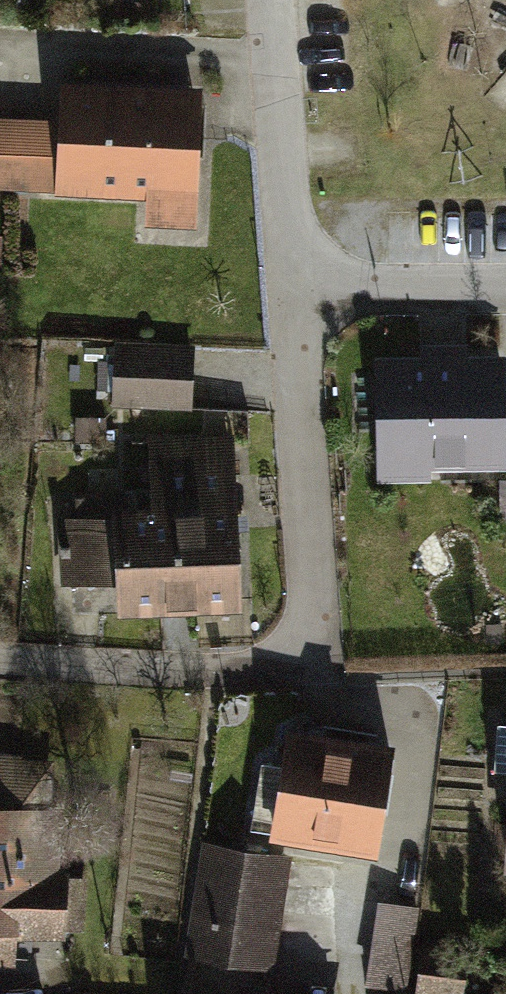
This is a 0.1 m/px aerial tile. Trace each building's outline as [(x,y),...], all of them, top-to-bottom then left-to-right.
[(37,113),(0,112),(2,67),(0,67),(0,185),(33,186),(37,113)] [(64,116),(37,113),(33,186),(152,186),(153,220),(204,223),(216,81),(67,76),(64,116)] [(386,354),(388,477),(441,476),(441,466),(505,465),(505,352),(476,353),(476,342),(429,343),(430,354),(386,354)] [(197,352),(118,349),(116,419),(195,422),(197,352)] [(244,458),(149,465),(152,500),(158,607),(254,596),(244,458)] [(158,607),(152,500),(62,505),(66,587),(127,583),(130,609),(158,607)] [(399,747),(289,729),(270,842),(380,860),(399,747)] [(27,970),(28,947),(91,950),(95,883),(63,881),(69,763),(0,759),(0,968),(27,970)] [(290,858),(202,849),(190,963),(278,972),(290,858)] [(379,911),(371,992),(388,993),(416,993),(423,915),(379,911)]
